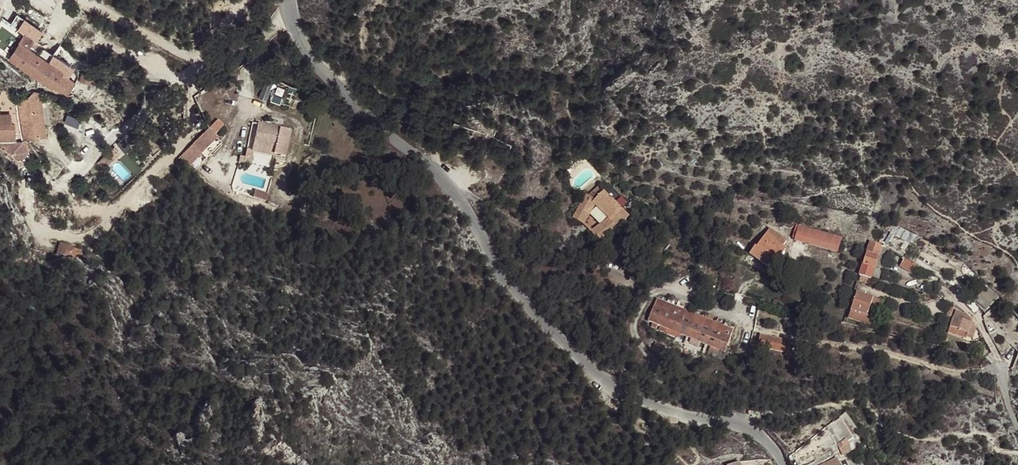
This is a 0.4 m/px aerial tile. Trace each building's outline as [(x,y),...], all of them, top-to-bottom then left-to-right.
[(38,79),(49,61),(29,49),(31,45),(23,40),(9,61),(16,64),(16,63),(23,68),(22,69),(38,79)] [(65,72),(49,61),(38,79),(54,89),(56,87),(67,93),(75,82),(64,74),(65,72)] [(269,76),(262,97),(270,100),(277,79),(269,76)] [(39,136),(34,102),(40,101),(41,92),(35,91),(32,98),(18,100),(24,139),(39,136)] [(40,101),(34,102),(39,136),(43,136),(45,135),(40,101)] [(65,145),(70,156),(80,145),(76,143),(82,141),(85,121),(68,114),(63,133),(65,145)] [(11,146),(11,142),(10,132),(13,132),(12,126),(10,126),(9,115),(0,115),(0,147),(11,146)] [(224,125),(218,119),(203,135),(209,140),(224,125)] [(285,156),(291,132),(259,125),(255,145),(275,149),(274,154),(285,156)] [(186,162),(209,140),(203,135),(181,157),(186,162)] [(15,150),(20,157),(28,150),(23,141),(21,142),(11,142),(11,146),(11,148),(15,150)] [(274,156),(274,154),(275,149),(255,145),(253,152),(274,156)] [(15,150),(11,148),(11,146),(0,147),(0,150),(10,155),(16,160),(20,157),(15,150)] [(250,151),(246,150),(244,163),(251,164),(253,153),(250,153),(250,151)] [(587,195),(573,218),(584,224),(595,206),(609,219),(591,231),(598,241),(621,224),(629,217),(604,192),(603,193),(598,188),(589,196),(587,195)] [(842,238),(799,226),(795,240),(838,252),(842,238)] [(915,239),(894,227),(891,232),(913,243),(915,239)] [(786,240),(771,229),(757,249),(756,248),(751,255),(772,269),(786,248),(782,246),(786,240)] [(80,265),(86,248),(64,241),(58,257),(80,265)] [(870,242),(859,275),(861,276),(869,278),(871,279),(872,276),(882,245),(877,244),(870,242)] [(882,245),(872,276),(880,278),(889,249),(882,245)] [(916,265),(905,259),(901,266),(912,273),(915,267),(916,265)] [(916,265),(915,267),(920,270),(920,271),(927,275),(929,272),(916,264),(916,265)] [(998,298),(988,288),(977,299),(988,309),(998,298)] [(857,292),(851,311),(867,316),(873,298),(857,292)] [(849,318),(872,325),(881,300),(873,298),(867,316),(851,311),(849,318)] [(951,317),(955,305),(950,305),(947,315),(951,317)] [(654,307),(648,321),(725,352),(730,338),(654,307)] [(956,310),(948,333),(966,339),(967,337),(973,320),(967,313),(956,310)] [(973,320),(967,337),(973,339),(977,327),(973,320)] [(789,351),(791,342),(760,335),(758,346),(767,348),(768,344),(785,348),(784,350),(789,351)] [(843,455),(851,451),(850,445),(846,440),(838,446),(843,455)]
